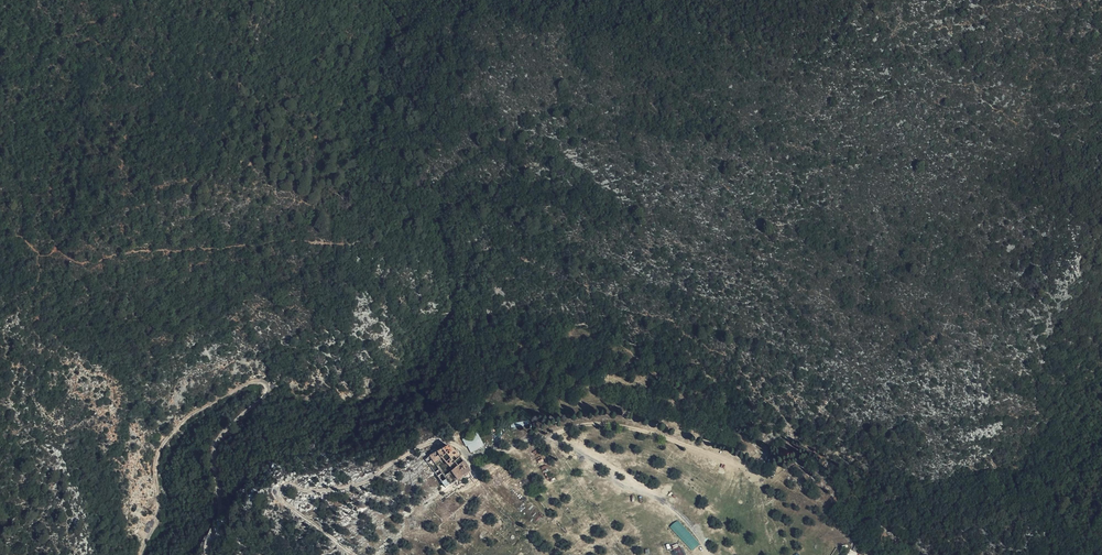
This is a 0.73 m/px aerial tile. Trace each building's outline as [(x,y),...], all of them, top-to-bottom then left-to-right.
[(476,432),(470,434),(474,441),(479,439),(476,432)] [(457,487),(471,478),(468,473),(471,472),(466,463),(447,446),(434,453),(424,460),(446,487),(452,484),(457,487)]
